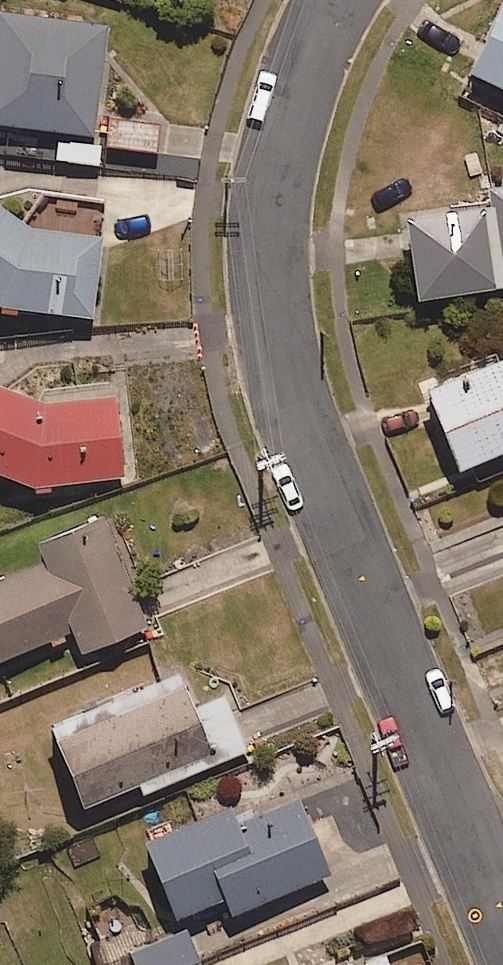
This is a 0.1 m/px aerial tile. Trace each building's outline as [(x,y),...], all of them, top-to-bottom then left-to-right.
[(464,65),(502,83),(502,0),(495,0),(464,65)] [(89,129),(103,19),(0,7),(0,118),(89,129)] [(154,123),(106,117),(103,144),(151,150),(154,123)] [(400,214),(411,294),(502,281),(502,180),(483,182),(485,201),(400,214)] [(87,312),(96,232),(27,223),(0,205),(0,302),(87,312)] [(421,384),(452,465),(502,445),(502,352),(421,384)] [(28,482),(120,473),(111,392),(37,398),(0,383),(0,471),(28,482)] [(0,573),(0,653),(45,636),(48,644),(69,636),(75,650),(144,623),(99,510),(31,537),(39,558),(0,573)] [(173,671),(45,722),(77,803),(133,781),(137,793),(245,749),(222,691),(187,705),(173,671)] [(224,805),(139,839),(170,917),(219,898),(225,914),(329,873),(296,791),(229,817),(224,805)] [(124,950),(130,964),(176,964),(195,957),(182,926),(124,950)]
